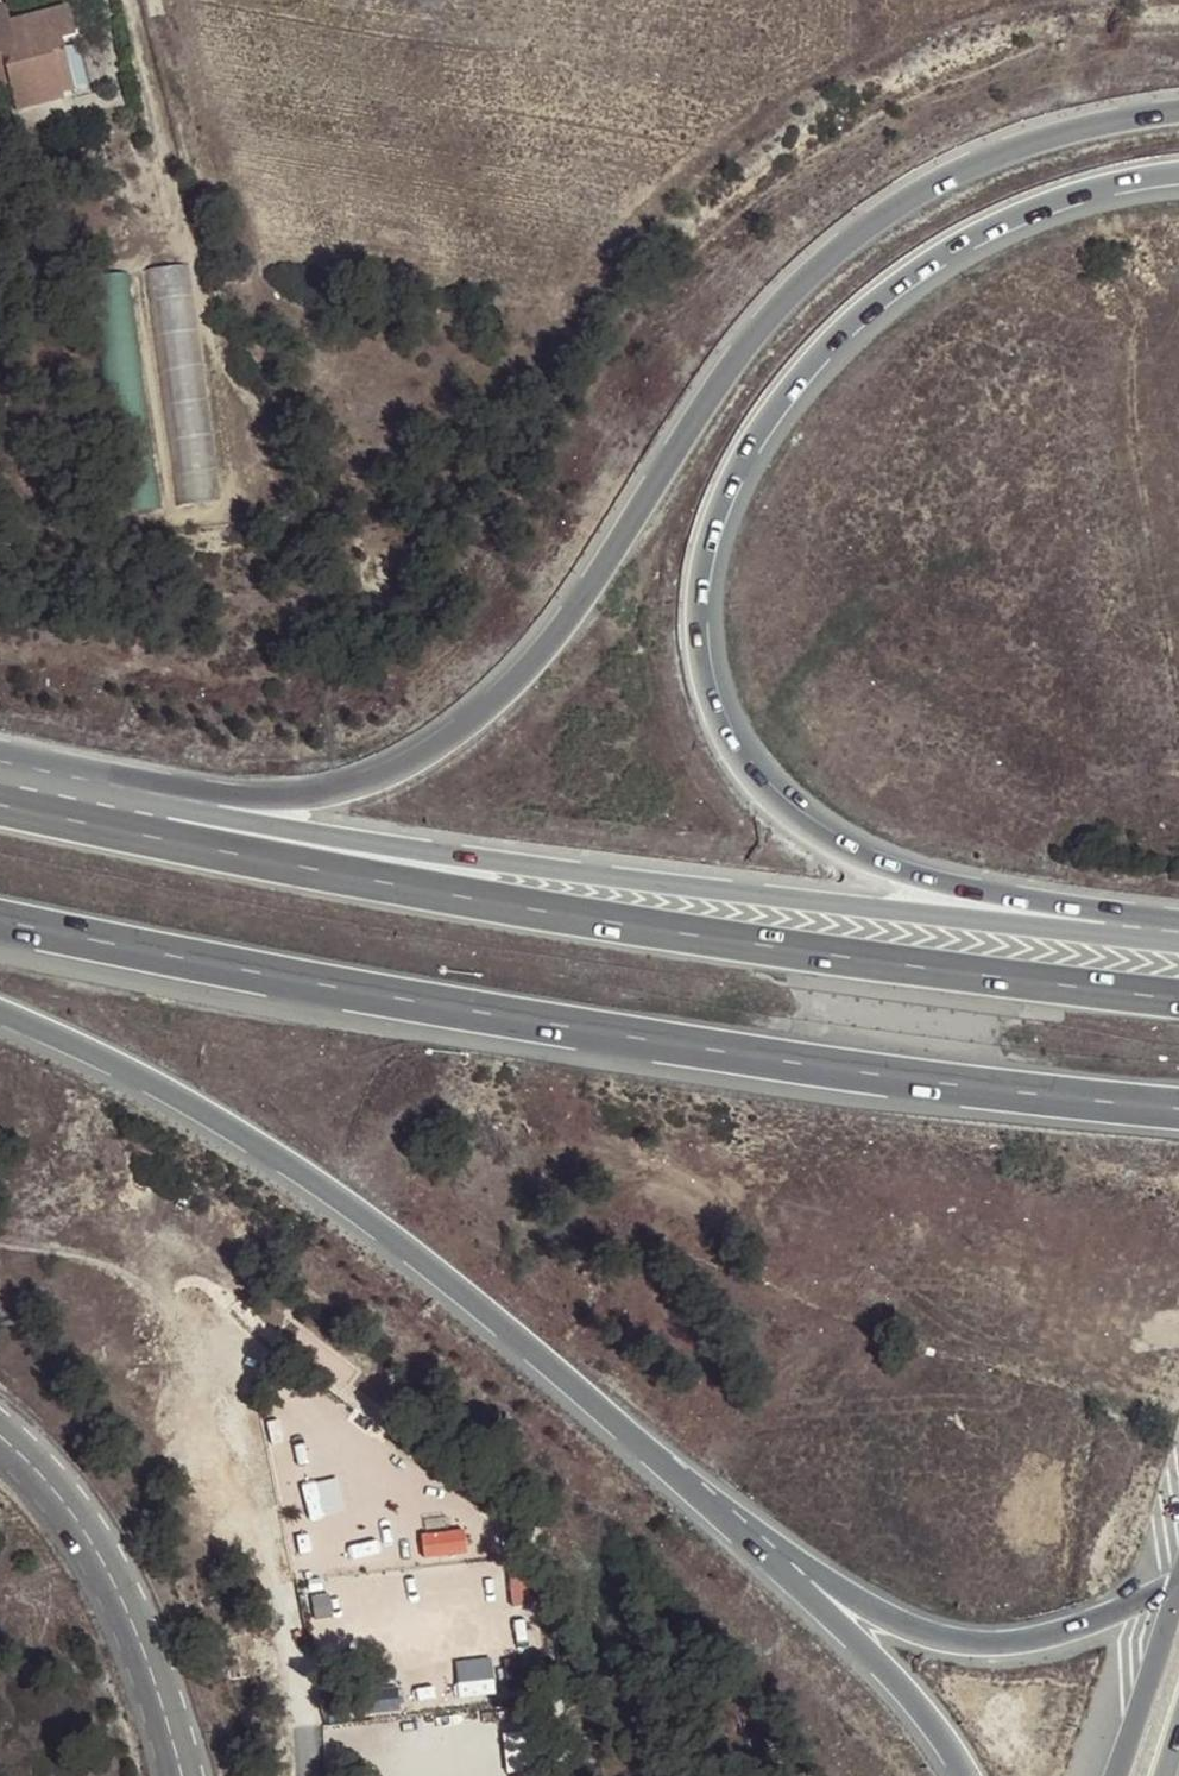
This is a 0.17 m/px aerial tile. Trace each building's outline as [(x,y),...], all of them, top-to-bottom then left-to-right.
[(69,69),(63,46),(51,49),(49,42),(62,39),(75,36),(67,7),(9,21),(5,9),(0,10),(0,86),(9,84),(15,109),(63,97),(62,91),(57,72),(69,69)] [(51,49),(63,46),(62,39),(49,42),(51,49)] [(74,89),(69,69),(57,72),(62,91),(74,89)] [(145,269),(174,505),(219,499),(191,264),(145,269)] [(85,277),(114,513),(159,507),(130,272),(85,277)] [(425,1530),(426,1557),(470,1556),(469,1529),(425,1530)]
